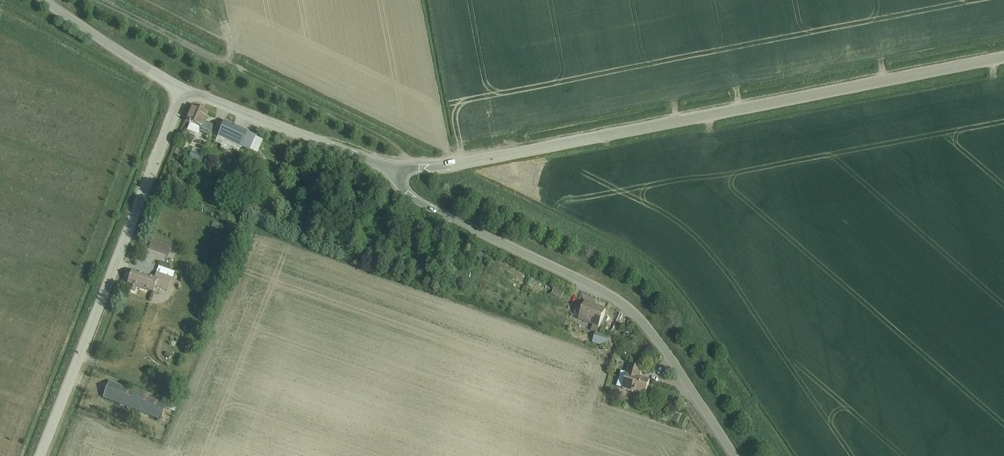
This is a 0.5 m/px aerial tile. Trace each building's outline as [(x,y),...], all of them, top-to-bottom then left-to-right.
[(193,107),(186,122),(190,124),(187,132),(197,136),(199,132),(208,136),(212,126),(203,122),(207,114),(193,107)] [(217,136),(232,143),(230,148),(237,152),(240,146),(248,150),(255,135),(224,121),(217,136)] [(178,147),(184,150),(187,142),(181,139),(178,147)] [(191,152),(188,159),(205,166),(208,159),(201,156),(203,152),(193,148),(191,152)] [(274,180),(267,177),(263,186),(270,189),(274,180)] [(281,206),(289,210),(295,196),(287,193),(281,206)] [(154,238),(150,248),(169,255),(173,246),(154,238)] [(127,283),(153,293),(155,287),(163,290),(168,277),(156,273),(154,279),(132,271),(127,283)] [(556,288),(552,294),(561,299),(565,292),(556,288)] [(596,333),(593,343),(612,349),(615,338),(611,337),(611,336),(597,332),(606,311),(586,302),(579,319),(593,325),(591,331),(596,333)] [(622,389),(645,396),(650,381),(639,378),(642,370),(629,366),(622,389)] [(160,419),(164,408),(174,412),(177,402),(172,400),(170,405),(110,382),(104,398),(160,419)]
